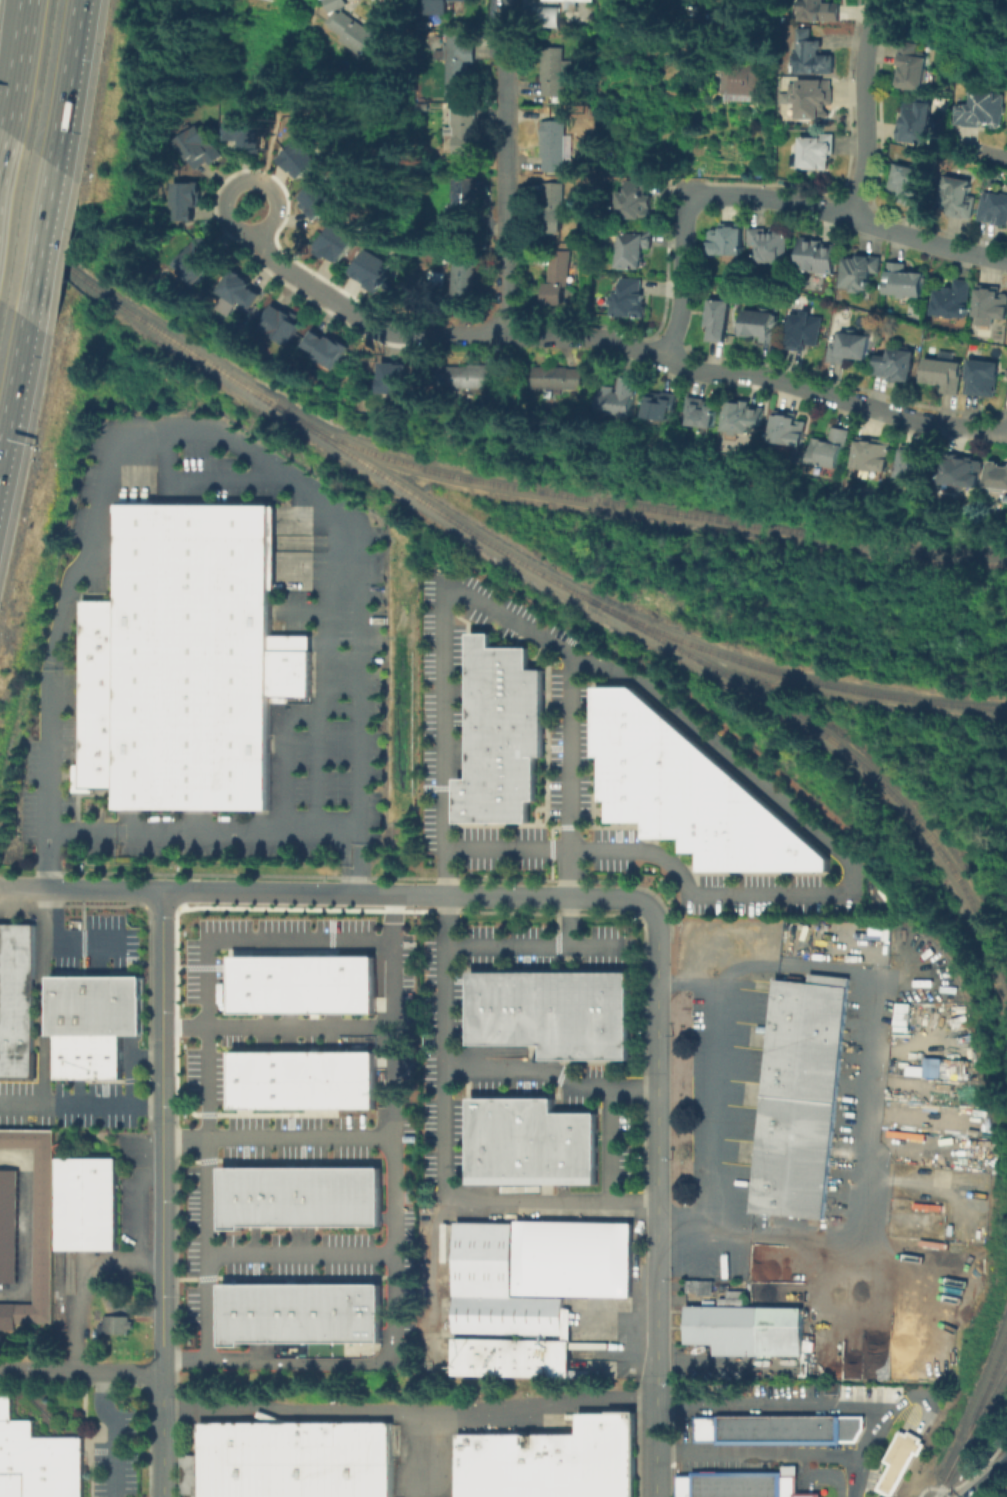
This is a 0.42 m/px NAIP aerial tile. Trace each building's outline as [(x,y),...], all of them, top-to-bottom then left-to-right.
[(327,4),(325,0),(347,0),(351,9),(344,10),(379,36),(364,56),(340,42),(344,38),(318,16),(327,4)] [(426,16),(426,0),(451,0),(451,16),(426,16)] [(546,1),(546,0),(594,0),(594,1),(578,1),(578,9),(567,9),(567,1),(546,1)] [(799,24),(799,0),(825,0),(825,2),(838,3),(837,24),(799,24)] [(539,25),(539,9),(561,9),(561,25),(539,25)] [(796,31),(813,31),(813,44),(822,44),(822,57),(835,57),(835,76),(797,76),(796,31)] [(470,35),(470,45),(476,45),(476,65),(469,65),(469,93),(450,93),(451,35),(470,35)] [(920,45),(920,56),(930,56),(932,90),(902,91),(900,46),(920,45)] [(566,50),(566,62),(573,62),(573,75),(566,75),(566,97),(544,97),(544,49),(566,50)] [(726,96),(726,62),(761,62),(761,96),(726,96)] [(799,82),(832,83),(831,122),(797,121),(799,82)] [(780,93),(792,93),(792,102),(781,103),(780,93)] [(958,105),(970,106),(971,93),(1005,96),(1003,130),(956,126),(958,105)] [(938,106),(929,148),(899,141),(908,99),(938,106)] [(452,152),(452,110),(477,110),(477,152),(452,152)] [(224,116),(261,118),(260,147),(255,146),(255,151),(238,150),(238,140),(223,139),(224,116)] [(566,120),(566,139),(573,139),(573,165),(542,165),(542,120),(566,120)] [(200,124),(225,156),(212,166),(209,162),(197,170),(176,140),(200,124)] [(290,148),(287,146),(299,135),(313,150),(310,153),(318,162),(299,180),(285,165),(284,166),(278,159),(290,148)] [(801,138),(835,138),(835,164),(829,164),(829,172),(801,172),(801,138)] [(901,198),(888,193),(897,164),(932,174),(921,210),(900,203),(901,198)] [(300,196),(319,180),(335,200),(313,219),(300,203),(303,200),(300,196)] [(949,180),(973,185),(971,198),(978,200),(973,221),(941,214),(949,180)] [(476,181),(476,213),(471,213),(470,228),(453,228),(453,181),(476,181)] [(174,183),(198,182),(198,219),(175,220),(174,183)] [(617,220),(617,182),(656,183),(656,221),(617,220)] [(538,233),(531,233),(531,214),(538,214),(539,184),(563,184),(563,233),(538,233)] [(987,193),(1006,198),(1006,227),(980,220),(987,193)] [(313,251),(334,219),(358,235),(345,254),(344,253),(338,262),(325,254),(322,257),(313,251)] [(744,255),(711,255),(711,234),(722,234),(722,225),(744,225),(744,255)] [(752,250),(753,230),(791,232),(788,265),(757,263),(758,250),(752,250)] [(622,234),(652,234),(652,271),(622,271),(622,234)] [(177,266),(202,240),(220,257),(196,283),(177,266)] [(801,272),(803,243),(838,247),(835,275),(801,272)] [(350,273),(366,249),(389,264),(379,279),(383,281),(374,294),(362,286),(364,283),(350,273)] [(567,305),(549,305),(549,252),(573,252),(573,286),(567,286),(567,305)] [(874,290),(845,289),(845,261),(859,261),(859,257),(881,257),(881,275),(874,275),(874,290)] [(476,265),(476,303),(455,302),(455,265),(476,265)] [(887,265),(910,265),(910,273),(928,273),(928,301),(902,301),(902,298),(887,297),(887,265)] [(220,291),(233,270),(266,291),(254,312),(220,291)] [(627,317),(618,317),(619,294),(628,294),(628,280),(648,280),(648,317),(627,317)] [(970,316),(935,314),(936,289),(958,290),(958,281),(972,282),(970,316)] [(1001,299),(1006,299),(1006,318),(978,317),(979,288),(1002,288),(1001,299)] [(734,303),(731,344),(713,343),(714,328),(709,328),(711,301),(734,303)] [(274,303),(303,319),(290,343),(261,327),(274,303)] [(764,339),(746,337),(748,311),(784,314),(782,346),(763,345),(764,339)] [(794,314),(825,317),(822,352),(790,348),(794,314)] [(306,345),(318,326),(353,348),(341,367),(306,345)] [(839,331),(875,338),(870,364),(855,361),(854,367),(833,363),(839,331)] [(884,346),(921,353),(915,387),(890,383),(891,376),(879,374),(884,346)] [(943,389),(923,385),(928,360),(940,363),(942,353),(957,356),(956,363),(966,365),(960,397),(942,394),(943,389)] [(972,361),(1002,366),(995,400),(966,395),(972,361)] [(380,362),(396,362),(396,364),(408,364),(407,374),(409,374),(409,393),(379,392),(380,362)] [(445,390),(445,365),(500,365),(500,390),(445,390)] [(538,389),(538,367),(587,367),(587,390),(538,389)] [(606,413),(609,391),(626,393),(627,380),(643,381),(638,417),(606,413)] [(686,397),(682,424),(653,419),(658,393),(686,397)] [(695,424),(700,399),(726,404),(721,429),(695,424)] [(732,432),(738,401),(774,407),(770,427),(759,425),(757,436),(732,432)] [(782,412),(805,416),(804,423),(815,424),(811,450),(777,444),(782,412)] [(815,463),(820,434),(836,437),(837,428),(860,433),(856,449),(851,448),(846,470),(815,463)] [(898,444),(893,475),(860,470),(865,439),(898,444)] [(904,478),(909,447),(938,452),(933,483),(904,478)] [(981,489),(946,483),(951,457),(986,463),(981,489)] [(993,460),(1006,462),(1006,493),(989,492),(993,460)] [(270,635),(310,635),(310,696),(270,696),(270,809),(116,809),(116,788),(93,788),(93,792),(82,792),(73,792),(73,764),(80,764),(80,600),(118,600),(117,505),(269,505),(270,635)] [(470,778),(469,633),(490,633),(490,647),(528,647),(528,669),(543,669),(543,757),(536,757),(536,801),(529,801),(529,821),(457,822),(457,778),(470,778)] [(829,858),(829,871),(700,871),(700,852),(683,852),(683,838),(646,838),(646,821),(609,821),(609,800),(602,800),(602,755),(595,756),(595,687),(633,687),(829,858)] [(35,1080),(0,1080),(0,923),(32,923),(32,1050),(35,1050),(35,1080)] [(377,1013),(234,1013),(234,956),(377,955),(377,1013)] [(470,972),(629,972),(629,1058),(542,1059),(542,1045),(470,1045),(470,972)] [(843,1015),(772,1007),(775,979),(808,982),(809,973),(847,977),(843,1015)] [(96,1035),(56,1035),(50,1035),(49,977),(96,976),(96,1035)] [(96,976),(142,976),(142,1035),(121,1035),(96,1035),(96,976)] [(840,1045),(769,1037),(772,1007),(843,1015),(840,1045)] [(121,1035),(121,1078),(56,1078),(56,1035),(96,1035),(121,1035)] [(837,1074),(766,1067),(769,1037),(840,1045),(837,1074)] [(379,1109),(234,1109),(234,1051),(379,1051),(379,1109)] [(834,1102),(763,1094),(766,1067),(837,1074),(834,1102)] [(831,1131),(760,1124),(763,1094),(834,1102),(831,1131)] [(469,1098),(469,1183),(597,1183),(596,1113),(552,1112),(552,1097),(469,1098)] [(828,1161),(757,1154),(760,1124),(831,1131),(828,1161)] [(15,1329),(0,1329),(0,1302),(32,1302),(32,1148),(0,1148),(0,1129),(53,1130),(50,1322),(14,1322),(15,1329)] [(825,1192),(753,1184),(757,1154),(828,1161),(825,1192)] [(116,1249),(57,1249),(57,1158),(116,1158),(116,1249)] [(242,1227),(223,1227),(223,1165),(383,1165),(383,1223),(242,1223),(242,1227)] [(17,1282),(0,1282),(0,1169),(17,1169),(17,1282)] [(753,1184),(825,1192),(822,1220),(750,1212),(753,1184)] [(515,1221),(631,1223),(630,1296),(514,1294),(515,1221)] [(561,1336),(453,1334),(454,1222),(513,1223),(512,1297),(562,1298),(562,1307),(569,1307),(569,1340),(561,1340),(561,1336)] [(712,1295),(696,1295),(696,1291),(684,1291),(684,1279),(711,1279),(712,1295)] [(243,1345),(223,1345),(223,1282),(383,1282),(382,1341),(243,1341),(243,1345)] [(801,1361),(757,1361),(757,1355),(713,1355),(713,1343),(685,1343),(684,1305),(718,1305),(717,1298),(725,1297),(725,1289),(742,1289),(742,1306),(801,1306),(801,1361)] [(126,1333),(97,1333),(97,1323),(102,1323),(102,1315),(127,1315),(127,1320),(132,1320),(132,1328),(126,1328),(126,1333)] [(451,1374),(452,1338),(561,1340),(569,1340),(568,1375),(451,1374)] [(82,1436),(82,1496),(0,1496),(0,1393),(10,1393),(10,1420),(32,1420),(32,1436),(82,1436)] [(634,1410),(634,1496),(455,1496),(456,1434),(577,1434),(577,1412),(607,1412),(607,1410),(634,1410)] [(790,1445),(716,1445),(716,1442),(693,1442),(693,1416),(790,1415),(790,1445)] [(863,1428),(854,1442),(839,1442),(839,1444),(790,1445),(790,1415),(863,1415),(863,1428)] [(390,1422),(390,1496),(199,1496),(199,1454),(199,1422),(390,1422)] [(914,1454),(892,1496),(888,1496),(883,1494),(875,1490),(888,1464),(882,1461),(898,1431),(905,1434),(907,1431),(914,1435),(922,1438),(919,1443),(923,1445),(917,1456),(914,1454)] [(199,1454),(199,1496),(181,1496),(181,1454),(199,1454)] [(819,1493),(819,1496),(781,1496),(781,1471),(781,1465),(796,1465),(796,1493),(805,1493),(819,1493)] [(735,1471),(735,1496),(674,1496),(673,1475),(690,1475),(690,1471),(735,1471)] [(781,1471),(781,1496),(735,1496),(735,1471),(781,1471)]
